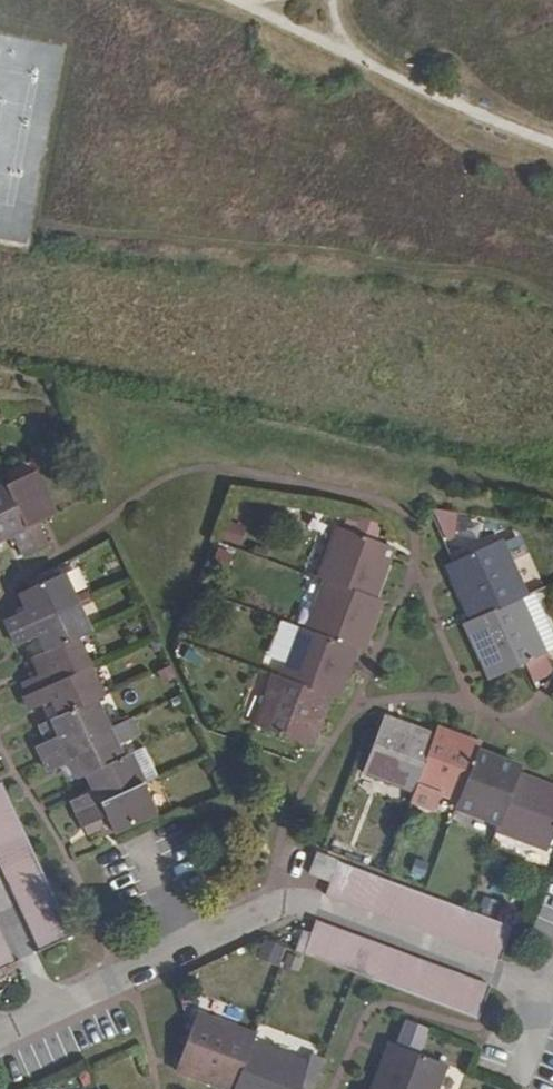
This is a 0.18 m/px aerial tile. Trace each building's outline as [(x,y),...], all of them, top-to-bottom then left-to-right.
[(35,470),(5,483),(34,547),(45,542),(36,520),(53,512),(35,470)] [(5,483),(0,485),(0,537),(11,532),(22,553),(34,547),(5,483)] [(326,579),(374,597),(388,559),(382,558),(387,545),(340,527),(320,576),(326,579)] [(501,543),(454,566),(460,578),(453,581),(472,623),(519,602),(525,598),(501,543)] [(382,558),(388,559),(393,548),(387,545),(382,558)] [(460,578),(454,566),(447,569),(453,581),(460,578)] [(7,618),(13,631),(75,602),(62,575),(22,593),(28,610),(7,618)] [(349,645),(355,647),(360,635),(367,637),(381,601),(374,598),(374,597),(326,579),(306,629),(349,645)] [(525,598),(519,602),(542,656),(552,651),(552,640),(534,597),(525,598)] [(41,634),(48,649),(75,638),(88,631),(75,602),(13,631),(18,643),(41,634)] [(519,602),(472,623),(466,627),(485,669),(491,666),(497,677),(542,656),(519,602)] [(336,697),(350,661),(344,659),(349,645),(306,629),(305,630),(299,628),(281,676),(329,695),(336,697)] [(360,635),(355,647),(361,650),(367,637),(360,635)] [(26,681),(32,693),(88,667),(75,638),(48,649),(33,657),(41,674),(26,681)] [(350,661),(355,647),(349,645),(344,659),(350,661)] [(491,666),(485,669),(490,681),(497,677),(491,666)] [(52,699),(60,716),(94,698),(101,695),(88,667),(32,693),(26,696),(31,707),(52,699)] [(310,743),(329,695),(281,676),(275,675),(255,723),(310,743)] [(38,745),(44,757),(107,728),(94,698),(60,716),(52,719),(59,735),(38,745)] [(384,717),(381,724),(394,729),(397,722),(384,717)] [(413,790),(416,783),(433,735),(397,722),(394,729),(381,724),(363,770),(413,790)] [(107,728),(44,757),(50,769),(71,760),(78,776),(87,772),(121,757),(107,728)] [(458,799),(475,758),(474,758),(477,751),(463,747),(466,740),(437,729),(434,736),(433,735),(416,783),(458,799)] [(463,747),(477,751),(478,745),(466,740),(463,747)] [(488,763),(491,757),(477,751),(474,758),(475,758),(488,763)] [(121,757),(87,772),(94,789),(73,799),(78,812),(141,780),(129,753),(121,757)] [(520,768),(491,757),(488,763),(475,758),(458,799),(459,799),(455,806),(498,822),(517,775),(520,768)] [(517,775),(498,822),(499,822),(496,829),(546,848),(552,830),(552,796),(551,795),(552,790),(552,788),(517,775)] [(141,780),(78,812),(84,823),(106,815),(114,830),(155,812),(141,780)] [(58,905),(50,889),(43,874),(37,860),(29,843),(23,829),(16,812),(8,798),(1,782),(0,783),(0,863),(4,872),(12,889),(18,903),(25,918),(32,934),(39,949),(71,934),(64,920),(58,905)] [(310,873),(331,880),(337,862),(316,854),(310,873)] [(331,880),(328,889),(325,894),(499,959),(511,928),(337,862),(331,880)] [(317,922),(313,927),(311,934),(304,954),(477,1019),(488,987),(317,922)] [(5,975),(1,966),(14,960),(6,945),(0,931),(0,930),(0,977),(5,975)] [(304,954),(311,934),(302,931),(294,950),(304,954)] [(257,957),(280,963),(285,945),(262,939),(257,957)] [(226,1088),(233,1088),(251,1044),(253,1036),(197,1015),(176,1070),(226,1088)] [(403,1020),(397,1044),(423,1050),(429,1026),(403,1020)] [(307,1066),(251,1044),(233,1088),(298,1088),(307,1066)] [(374,1088),(436,1088),(444,1067),(390,1047),(374,1088)]
